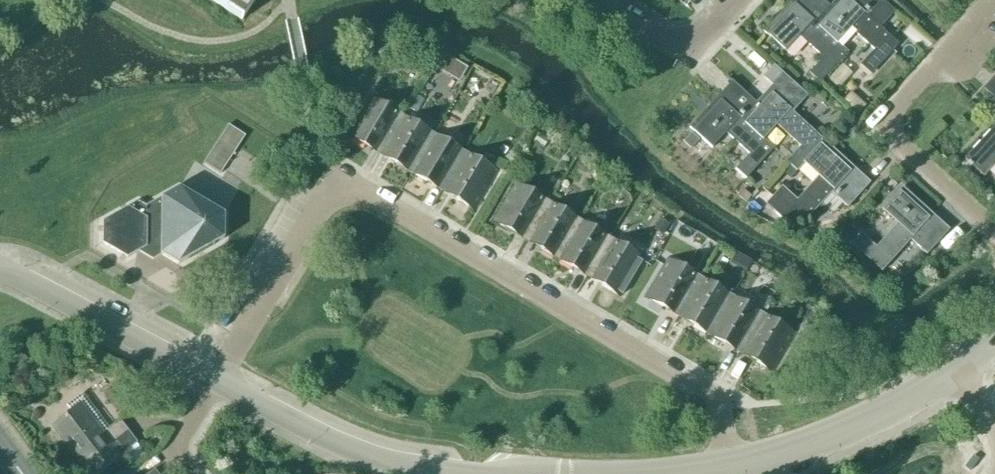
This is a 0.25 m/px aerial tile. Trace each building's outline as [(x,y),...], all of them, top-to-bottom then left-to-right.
[(255,0),(208,0),(241,21),(255,0)] [(830,7),(823,0),(792,0),(763,31),(786,52),(800,36),(823,57),(809,73),(820,83),(847,52),(837,43),(814,23),(830,7)] [(837,43),(850,28),(874,50),(860,65),(871,75),(898,45),(880,28),(895,12),(882,0),(836,0),(830,7),(814,23),(837,43)] [(458,81),(469,64),(447,50),(436,67),(458,81)] [(804,163),(824,141),(793,112),(808,96),(774,66),(763,78),(772,86),(756,103),(755,103),(740,119),(763,139),(776,124),(800,146),(786,162),(797,172),(804,163)] [(994,77),(983,88),(994,99),(994,78),(994,77)] [(740,119),(755,103),(732,81),(689,128),(703,141),(693,152),(701,159),(711,147),(712,148),(726,133),(749,154),(735,170),(746,179),(773,149),(763,139),(740,119)] [(379,155),(402,117),(369,97),(347,135),(379,155)] [(409,172),(432,135),(402,117),(379,155),(409,172)] [(219,173),(243,135),(226,125),(203,162),(219,173)] [(964,159),(984,177),(994,165),(994,126),(964,159)] [(441,191),(463,153),(432,135),(409,172),(441,191)] [(804,163),(819,176),(797,200),(782,186),(772,197),(802,225),(831,193),(848,208),(870,183),(824,141),(804,163)] [(463,153),(441,191),(474,210),(497,172),(463,153)] [(525,240),(548,202),(515,183),(493,221),(525,240)] [(224,215),(179,188),(146,206),(138,202),(128,208),(128,207),(102,222),(102,244),(127,258),(147,247),(178,265),(223,240),(224,215)] [(927,255),(949,230),(902,188),(882,210),(898,224),(877,248),(861,234),(851,244),(882,272),(910,240),(927,255)] [(556,258),(579,220),(548,202),(525,240),(556,258)] [(664,236),(670,224),(660,219),(654,230),(664,236)] [(586,276),(609,238),(579,220),(556,258),(586,276)] [(609,238),(586,276),(621,296),(643,258),(609,238)] [(677,316),(700,278),(667,259),(645,297),(677,316)] [(707,334),(730,296),(700,278),(677,316),(707,334)] [(738,352),(761,314),(730,296),(707,334),(738,352)] [(761,314),(738,352),(772,372),(795,334),(761,314)] [(12,372),(27,361),(21,352),(5,364),(12,372)] [(89,418),(97,412),(83,394),(66,406),(71,413),(53,426),(90,473),(98,473),(119,458),(137,444),(120,421),(101,435),(89,418)]
